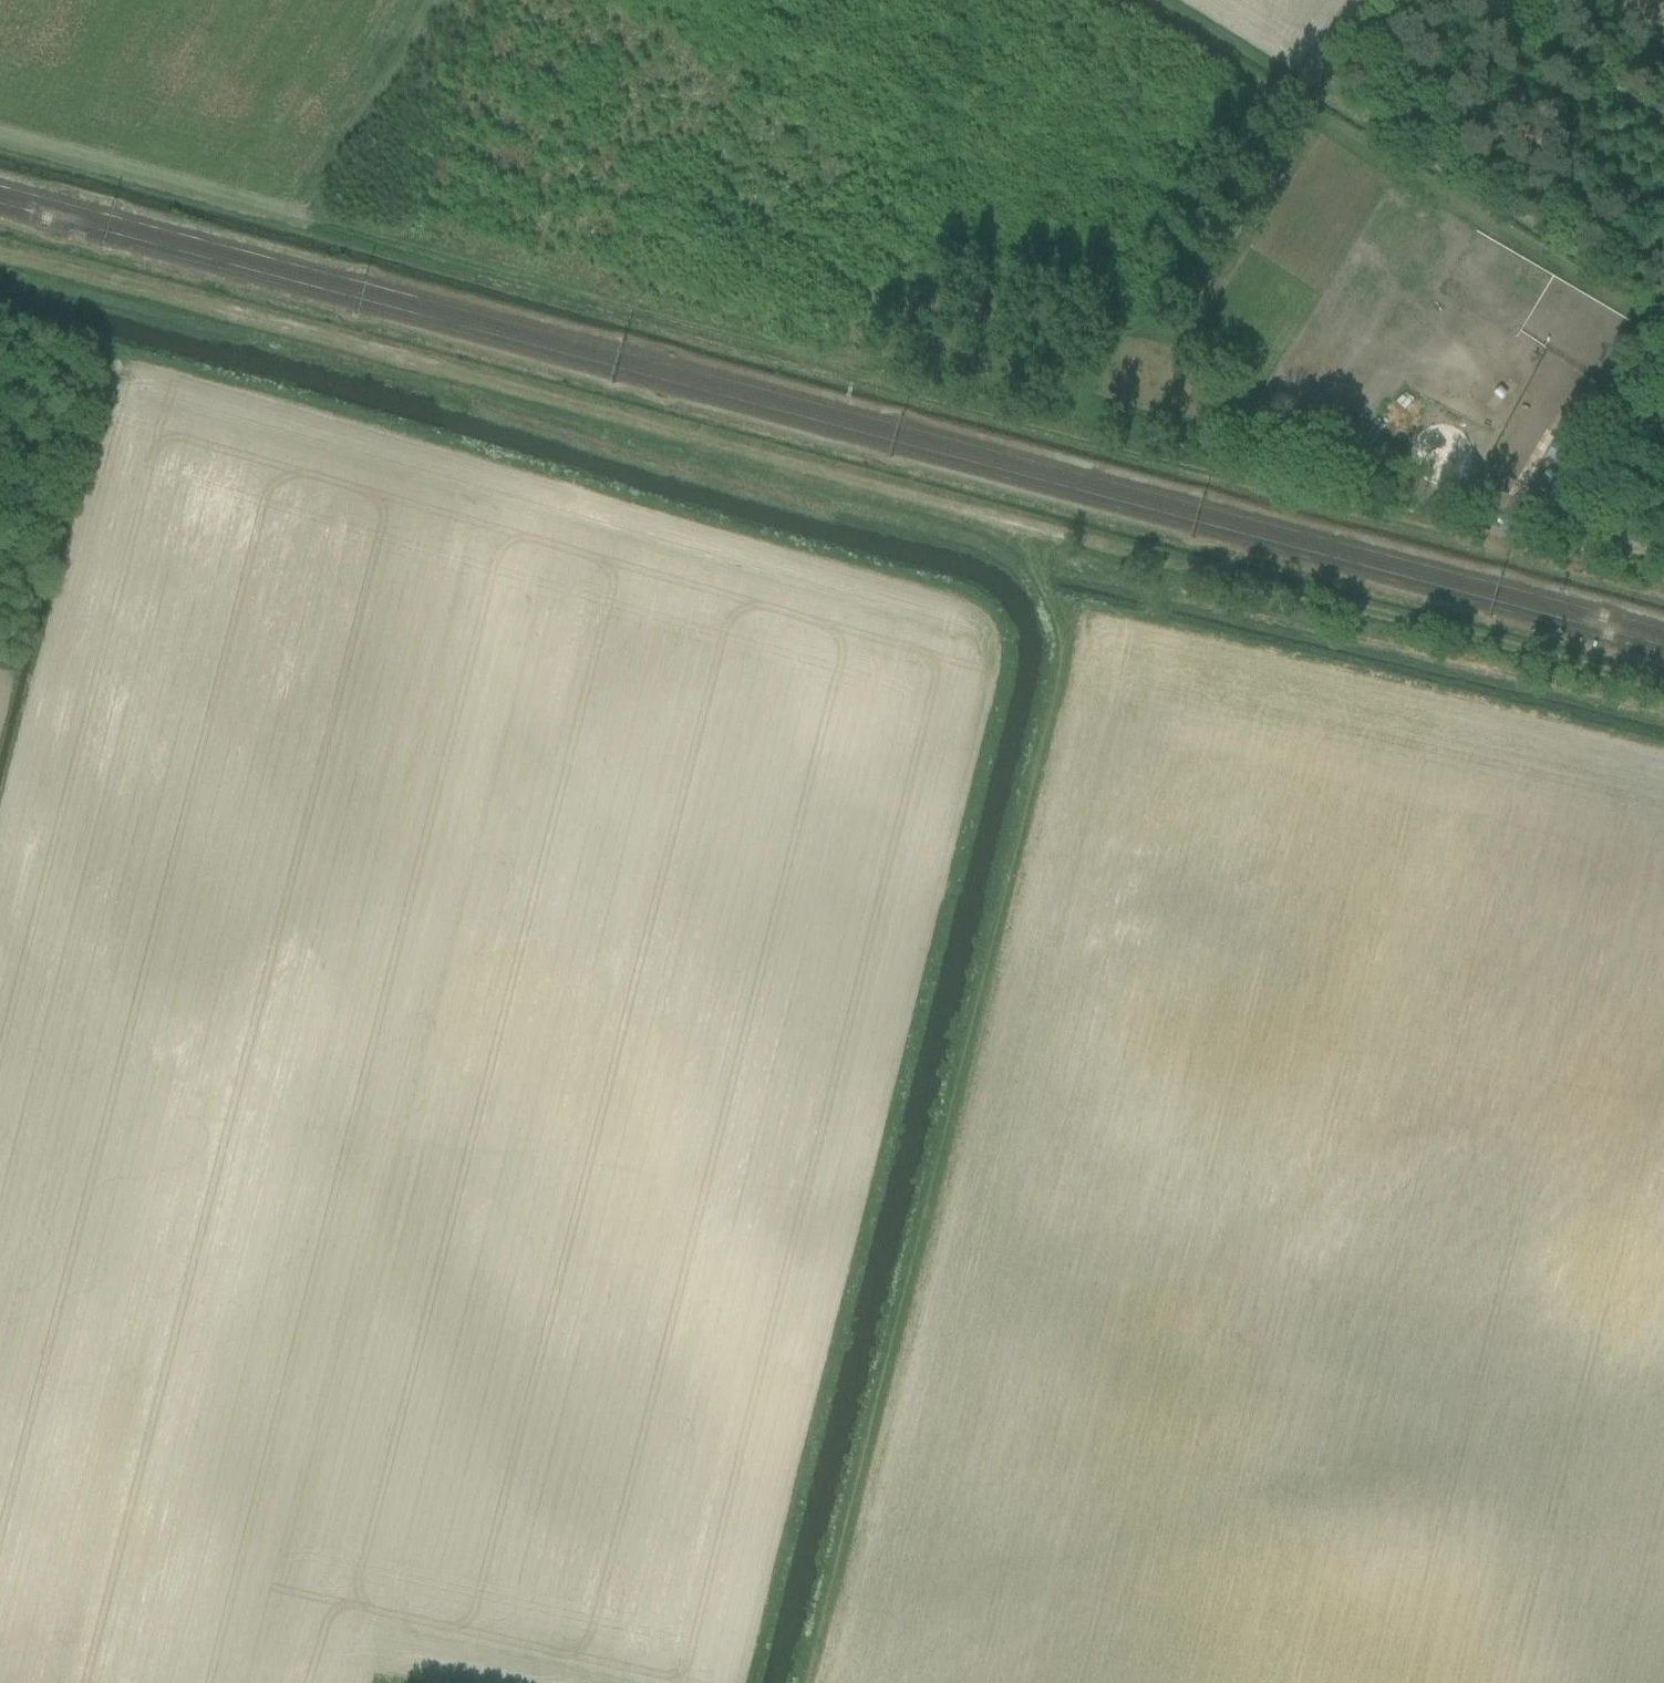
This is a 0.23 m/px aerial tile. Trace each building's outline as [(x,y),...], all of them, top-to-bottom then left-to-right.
[(1559,436),(1581,448),(1598,418),(1577,406),(1559,436)]
